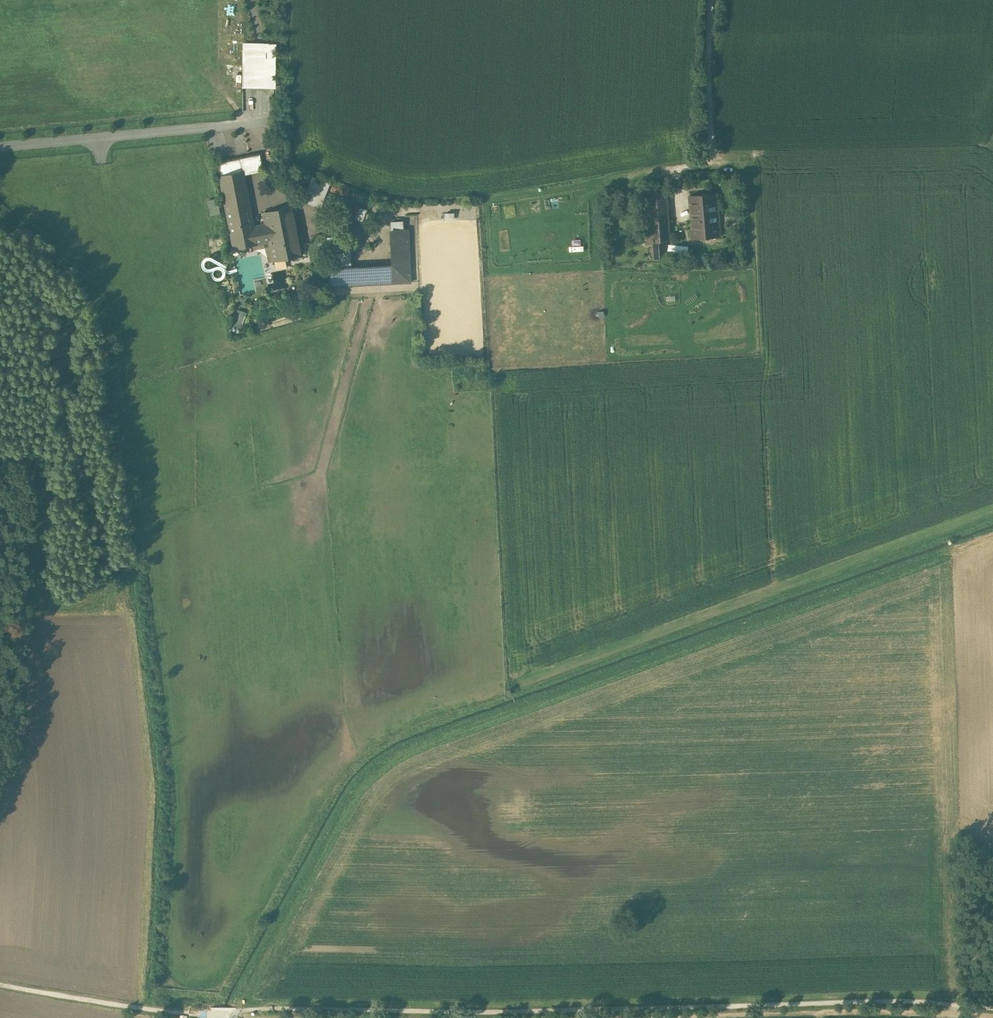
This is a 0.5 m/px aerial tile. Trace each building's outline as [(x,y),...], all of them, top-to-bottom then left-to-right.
[(245,86),(278,87),(279,42),(245,41),(245,86)] [(260,158),(245,161),(218,166),(220,177),(242,172),(243,178),(263,174),(260,158)] [(242,172),(220,177),(234,248),(256,244),(256,243),(253,231),(267,229),(264,213),(263,207),(249,209),(243,178),(242,172)] [(359,204),(309,185),(303,201),(353,221),(359,204)] [(666,189),(644,191),(647,230),(669,228),(666,189)] [(716,193),(690,196),(692,219),(718,216),(716,193)] [(292,207),(264,213),(267,229),(269,240),(297,235),(292,207)] [(718,216),(692,219),(694,239),(720,236),(718,216)] [(669,228),(647,230),(648,242),(653,242),(665,241),(670,241),(669,228)] [(267,229),(253,231),(256,243),(269,240),(267,229)] [(393,266),(328,269),(328,286),(410,282),(408,229),(391,230),(393,266)] [(269,240),(273,260),(301,255),(297,235),(269,240)] [(665,241),(653,242),(655,259),(667,258),(665,241)] [(244,324),(248,310),(239,308),(235,322),(244,324)]
